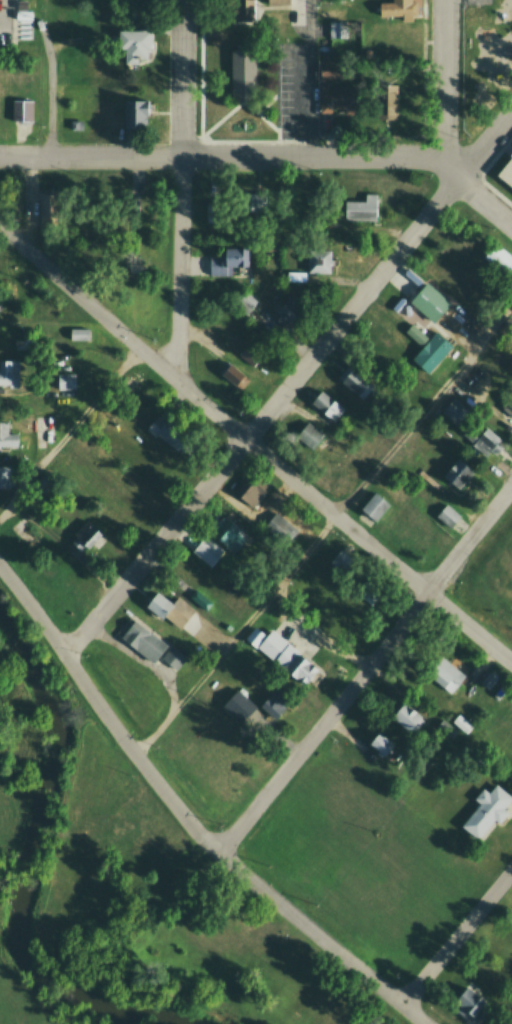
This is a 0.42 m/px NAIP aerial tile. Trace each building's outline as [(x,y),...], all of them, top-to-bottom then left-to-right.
[(15,23),(32,23),(32,8),(27,8),(27,0),(15,0),(15,23)] [(260,22),(260,0),(231,0),(231,22),(260,22)] [(391,1),(391,0),(411,0),(411,1),(417,1),(418,18),(378,19),(377,1),(391,1)] [(115,29),(150,29),(149,49),(145,49),(145,62),(124,62),(124,51),(115,51),(115,29)] [(233,41),(251,41),(251,48),(255,48),(254,98),(229,98),(230,49),(233,49),(233,41)] [(318,79),(341,79),(341,58),(318,58),(318,79)] [(386,73),(407,73),(407,60),(386,60),(386,73)] [(373,83),(397,82),(398,117),(374,117),(373,83)] [(318,84),(357,84),(357,114),(344,113),(344,109),(318,109),(318,84)] [(122,99),(147,99),(147,126),(122,126),(122,99)] [(11,101),(32,100),(33,122),(12,122),(11,101)] [(506,154),(511,147),(511,189),(493,173),(508,156),(506,154)] [(126,176),(126,239),(139,239),(140,176),(126,176)] [(39,192),(60,192),(60,217),(39,218),(39,192)] [(346,202),(364,202),(364,193),(378,193),(379,221),(347,221),(346,202)] [(494,240),(511,255),(511,274),(507,280),(479,258),(494,240)] [(208,254),(209,276),(229,275),(229,265),(250,265),(250,244),(223,245),(223,254),(208,254)] [(305,246),(330,245),(331,272),(307,273),(305,246)] [(408,301),(426,280),(449,301),(431,321),(408,301)] [(235,302),(245,289),(259,300),(249,312),(235,302)] [(271,316),(288,296),(304,309),(287,329),(271,316)] [(405,330),(413,320),(429,334),(434,328),(453,344),(427,374),(409,358),(421,345),(405,330)] [(66,340),(87,340),(87,327),(66,327),(66,340)] [(238,354),(251,366),(262,355),(249,343),(238,354)] [(216,370),(225,358),(250,378),(240,390),(216,370)] [(7,384),(0,384),(0,359),(17,359),(17,386),(7,386),(7,384)] [(340,380),(352,365),(371,381),(359,396),(340,380)] [(117,384),(129,369),(138,376),(125,391),(117,384)] [(55,371),(75,370),(75,387),(55,388),(55,371)] [(441,413),(474,372),(489,384),(472,404),(475,408),(459,428),(441,413)] [(308,403),(320,389),(344,408),(333,423),(308,403)] [(502,405),(511,392),(511,413),(502,405)] [(143,427),(155,413),(163,420),(167,416),(191,436),(178,451),(157,433),(154,437),(143,427)] [(296,435),(309,419),(326,434),(313,449),(296,435)] [(17,447),(18,431),(8,431),(9,420),(0,420),(0,447),(17,447)] [(466,438),(481,420),(502,437),(487,456),(466,438)] [(441,475),(456,456),(474,470),(459,489),(441,475)] [(9,487),(0,487),(0,465),(9,465),(9,487)] [(232,491),(249,506),(265,488),(247,473),(232,491)] [(361,507),(376,490),(390,503),(375,520),(361,507)] [(435,513),(446,501),(461,515),(450,527),(435,513)] [(264,523),(276,509),(298,528),(285,542),(264,523)] [(208,531),(223,513),(241,527),(238,531),(246,538),(235,553),(208,531)] [(70,533),(85,517),(107,538),(97,548),(92,544),(87,549),(70,533)] [(21,520),(11,530),(31,549),(40,539),(21,520)] [(191,551),(204,534),(223,549),(210,566),(191,551)] [(327,562),(338,547),(354,560),(343,574),(327,562)] [(351,589),(362,576),(381,591),(370,605),(351,589)] [(143,604),(156,588),(174,603),(161,618),(143,604)] [(120,635),(133,618),(165,644),(152,661),(120,635)] [(244,637),(254,626),(264,635),(270,628),(318,668),(303,686),(244,637)] [(161,656),(172,644),(187,657),(176,670),(161,656)] [(421,671),(431,659),(436,663),(443,656),(465,675),(448,694),(421,671)] [(478,683),(488,669),(498,677),(488,690),(478,683)] [(258,704),(275,718),(292,699),(275,684),(258,704)] [(220,704),(236,687),(255,705),(238,722),(220,704)] [(389,717),(402,701),(422,716),(409,733),(389,717)] [(434,726),(442,716),(456,728),(448,738),(434,726)] [(366,742),(378,729),(393,744),(381,757),(366,742)] [(460,825),(477,803),(473,800),(483,788),(488,792),(495,783),(511,796),(505,805),(509,808),(498,823),(493,819),(477,839),(460,825)] [(482,1014),(473,1023),(469,1023),(444,1003),(458,987),(463,992),(469,985),(486,1000),(477,1010),(482,1014)]
